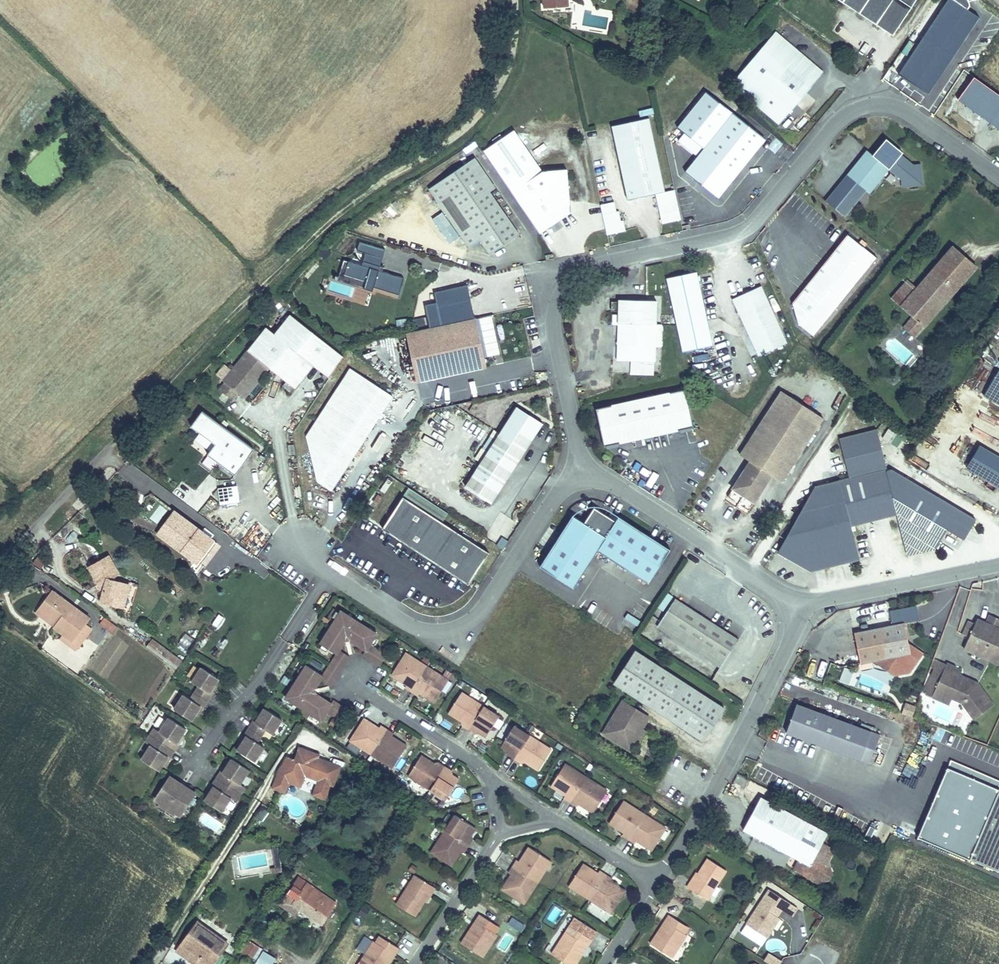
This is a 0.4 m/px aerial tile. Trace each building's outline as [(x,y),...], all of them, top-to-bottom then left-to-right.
[(568,0),(544,0),(544,8),(568,6),(568,0)] [(893,38),(918,0),(835,0),(893,38)] [(778,125),(823,73),(775,32),(730,84),(778,125)] [(622,56),(610,49),(606,56),(618,62),(619,61),(622,56)] [(631,67),(634,60),(622,54),(622,56),(619,61),(631,67)] [(974,78),(957,101),(998,131),(998,96),(974,78)] [(718,198),(765,139),(706,93),(677,129),(703,149),(685,172),(718,198)] [(664,192),(649,118),(612,126),(628,200),(664,192)] [(569,199),(567,169),(542,171),(514,130),(483,151),(540,234),(571,213),(563,200),(569,199)] [(903,156),(905,154),(886,139),(873,156),(867,151),(824,203),(844,219),(867,191),(870,194),(889,170),(902,181),(903,187),(923,185),(921,164),(914,164),(903,156)] [(496,189),(475,157),(469,161),(491,193),(496,189)] [(519,234),(469,161),(429,189),(469,247),(480,240),(490,254),(519,234)] [(680,219),(674,190),(656,194),(662,223),(680,219)] [(571,213),(569,199),(563,200),(571,213)] [(620,221),(618,211),(616,212),(614,202),(601,205),(607,234),(625,231),(623,221),(620,221)] [(447,245),(458,238),(444,212),(433,218),(447,245)] [(814,336),(877,258),(864,247),(867,243),(862,239),(859,243),(847,234),(792,303),(799,324),(814,336)] [(339,281),(398,297),(404,277),(379,271),(383,259),(386,248),(358,240),(354,257),(362,259),(361,265),(345,261),(339,281)] [(957,288),(976,266),(953,247),(934,269),(957,288)] [(438,272),(440,261),(423,257),(421,268),(438,272)] [(923,326),(957,288),(934,269),(917,288),(901,307),(912,317),(903,327),(914,336),(922,325),(923,326)] [(681,353),(713,346),(697,272),(665,279),(681,353)] [(901,307),(917,288),(907,281),(892,299),(901,307)] [(786,343),(760,286),(733,299),(759,356),(786,343)] [(486,370),(476,318),(474,318),(467,287),(434,293),(437,304),(425,306),(430,328),(406,333),(417,384),(486,370)] [(656,363),(657,300),(619,299),(617,362),(630,362),(630,375),(654,375),(654,363),(656,363)] [(329,378),(343,356),(290,314),(275,334),(266,327),(223,381),(225,383),(219,390),(232,400),(238,393),(241,395),(265,365),(269,367),(286,381),(292,386),(294,388),(295,388),(313,365),(323,373),(329,378)] [(477,320),(486,357),(499,354),(490,316),(477,320)] [(244,398),(269,367),(265,365),(241,395),(244,398)] [(331,490),(393,396),(351,369),(307,436),(319,482),(331,490)] [(292,386),(286,381),(282,386),(290,392),(294,388),(292,386)] [(252,404),(260,390),(254,387),(246,401),(252,404)] [(694,426),(685,389),(596,408),(604,446),(694,426)] [(782,482),(823,418),(781,391),(740,454),(750,461),(733,488),(743,495),(754,502),(771,475),(782,482)] [(491,506),(544,425),(516,407),(499,433),(494,430),(492,433),(498,436),(496,439),(481,462),(464,488),(491,506)] [(220,424),(202,411),(191,426),(200,433),(215,444),(210,450),(207,454),(235,475),(254,449),(225,428),(220,424)] [(976,520),(892,470),(887,471),(877,430),(839,439),(849,478),(815,487),(778,552),(811,571),(859,559),(851,525),(897,513),(908,555),(936,548),(947,529),(964,540),(976,520)] [(215,444),(200,433),(195,439),(210,450),(215,444)] [(974,472),(987,451),(979,446),(966,467),(974,472)] [(481,462),(487,452),(482,449),(476,458),(481,462)] [(556,466),(560,451),(554,450),(550,464),(556,466)] [(987,451),(974,472),(998,487),(998,458),(987,451)] [(417,477),(419,471),(410,467),(407,472),(417,477)] [(239,501),(236,486),(224,488),(226,503),(239,501)] [(226,503),(224,488),(218,489),(220,504),(226,503)] [(447,513),(409,488),(403,497),(441,522),(447,513)] [(738,504),(743,495),(733,488),(727,497),(738,504)] [(748,510),(754,502),(743,495),(738,504),(748,510)] [(489,553),(403,497),(382,529),(468,584),(489,553)] [(149,520),(162,527),(171,512),(158,505),(149,520)] [(670,549),(619,516),(615,521),(594,507),(584,523),(572,516),(540,567),(574,588),(598,551),(648,583),(670,549)] [(167,535),(181,516),(175,512),(159,534),(183,552),(185,548),(167,535)] [(212,539),(181,516),(167,535),(185,548),(183,552),(195,561),(212,539)] [(200,565),(217,543),(212,539),(195,561),(200,565)] [(503,550),(507,543),(501,539),(497,545),(503,550)] [(118,574),(108,556),(89,567),(99,584),(103,582),(105,586),(103,592),(101,601),(113,605),(116,597),(125,599),(129,585),(115,581),(112,577),(118,574)] [(123,607),(125,599),(116,597),(113,605),(123,607)] [(738,639),(675,598),(660,621),(724,662),(738,639)] [(59,621),(55,618),(54,619),(40,608),(37,612),(55,626),(59,621)] [(377,633),(341,611),(320,643),(336,654),(337,654),(339,650),(345,641),(344,634),(348,634),(350,640),(366,651),(370,644),(377,633)] [(620,624),(633,632),(640,621),(627,613),(620,624)] [(998,628),(998,619),(990,615),(986,623),(992,625),(998,629),(998,628)] [(107,629),(112,623),(105,618),(101,623),(102,625),(107,629)] [(998,629),(992,625),(986,623),(977,619),(964,649),(998,664),(998,629)] [(724,662),(660,621),(656,627),(720,668),(724,662)] [(112,633),(117,626),(112,623),(107,629),(112,633)] [(923,653),(908,643),(904,623),(854,633),(860,663),(873,661),(885,658),(892,663),(895,676),(910,673),(923,653)] [(79,645),(64,634),(60,639),(75,650),(79,645)] [(181,662),(151,640),(146,647),(176,669),(181,662)] [(386,654),(370,644),(366,651),(363,655),(379,665),(386,654)] [(331,686),(350,657),(339,650),(337,654),(336,654),(323,675),(320,680),(321,680),(331,686)] [(724,708),(635,651),(614,683),(703,741),(724,708)] [(448,680),(406,653),(392,675),(406,685),(405,687),(418,695),(419,693),(434,702),(448,680)] [(895,676),(892,663),(885,658),(873,661),(895,676)] [(940,678),(946,664),(938,661),(932,674),(940,678)] [(993,705),(978,683),(973,681),(972,684),(968,682),(969,679),(962,676),(955,666),(947,663),(940,678),(932,674),(929,681),(937,684),(936,687),(953,695),(951,698),(952,698),(962,702),(974,719),(993,705)] [(315,689),(321,680),(320,680),(323,675),(306,665),(285,698),(321,720),(327,711),(332,704),(316,693),(309,694),(308,690),(315,689)] [(200,711),(214,690),(212,689),(215,684),(219,679),(201,667),(192,682),(199,686),(190,699),(183,695),(174,709),(191,720),(195,715),(198,710),(200,711)] [(849,685),(854,672),(844,669),(839,682),(849,685)] [(953,695),(936,687),(937,684),(929,681),(924,693),(949,704),(952,698),(951,698),(953,695)] [(499,716),(461,692),(448,713),(464,723),(462,726),(475,734),(477,731),(486,737),(499,716)] [(343,721),(350,710),(334,701),(332,704),(327,711),(343,721)] [(642,728),(649,717),(643,713),(638,715),(633,712),(636,709),(623,701),(603,733),(629,749),(636,738),(636,737),(634,735),(639,727),(641,729),(642,728)] [(905,703),(901,714),(911,718),(915,706),(905,703)] [(860,760),(871,732),(796,704),(786,732),(860,760)] [(257,743),(265,730),(272,734),(282,720),(264,708),(261,714),(258,718),(256,717),(242,739),(244,740),(241,744),(237,750),(254,761),(264,747),(257,743)] [(170,757),(181,740),(179,739),(182,735),(186,729),(168,718),(159,732),(154,728),(145,742),(150,745),(141,759),(159,771),(168,756),(170,757)] [(407,745),(392,736),(393,734),(380,725),(379,728),(364,719),(350,741),(392,768),(407,745)] [(552,749),(514,726),(501,746),(510,752),(508,755),(521,763),(523,760),(538,770),(552,749)] [(639,739),(645,730),(642,728),(641,729),(639,727),(634,735),(636,737),(636,738),(639,739)] [(869,763),(880,735),(871,732),(860,760),(869,763)] [(327,803),(341,765),(297,749),(293,760),(283,756),(271,790),(285,795),(288,785),(300,789),(304,779),(316,783),(311,797),(327,803)] [(445,800),(459,779),(450,773),(451,771),(439,762),(437,765),(421,755),(408,776),(445,800)] [(236,801),(245,787),(240,784),(249,770),(231,759),(228,764),(225,769),(223,768),(209,789),(211,790),(204,800),(222,812),(231,798),(236,801)] [(607,791),(565,764),(551,786),(566,795),(564,798),(577,806),(578,804),(593,813),(607,791)] [(180,800),(170,794),(177,782),(169,776),(154,799),(160,802),(167,807),(168,807),(176,812),(181,816),(196,794),(188,788),(180,800)] [(180,800),(188,788),(177,782),(170,794),(180,800)] [(822,843),(827,832),(761,797),(743,830),(800,860),(795,870),(816,882),(828,860),(834,849),(822,843)] [(666,828),(623,801),(609,823),(624,832),(622,835),(635,843),(636,841),(651,850),(666,828)] [(464,852),(472,839),(470,837),(476,828),(455,815),(431,852),(451,866),(461,850),(464,852)] [(710,848),(714,842),(708,838),(703,844),(710,848)] [(524,903),(551,861),(529,847),(519,862),(517,860),(509,873),(511,875),(502,889),(524,903)] [(281,867),(278,848),(273,849),(276,867),(281,867)] [(707,900),(726,870),(708,858),(698,873),(693,881),(691,880),(687,887),(707,900)] [(829,880),(832,874),(828,860),(816,882),(817,883),(829,880)] [(625,891),(610,881),(612,879),(599,870),(597,873),(583,864),(568,886),(611,913),(625,891)] [(424,901),(429,893),(431,895),(435,888),(415,875),(396,904),(415,916),(424,901)] [(321,924),(335,903),(299,877),(284,898),(293,904),(321,924)] [(777,916),(782,909),(792,916),(797,908),(769,889),(746,924),(767,938),(773,928),(771,926),(777,916)] [(289,909),(293,904),(284,898),(281,904),(289,909)] [(554,926),(562,910),(553,906),(546,922),(554,926)] [(357,915),(365,918),(369,910),(361,907),(357,915)] [(483,957),(497,935),(495,933),(489,929),(493,923),(480,914),(475,921),(479,923),(474,932),(470,930),(461,943),(483,957)] [(672,958),(687,935),(684,933),(678,929),(682,923),(669,915),(665,922),(668,924),(662,933),(659,931),(650,944),(672,958)] [(773,928),(780,918),(777,916),(771,926),(773,928)] [(521,933),(526,925),(513,917),(508,925),(521,933)] [(228,943),(197,921),(181,944),(194,953),(189,960),(195,963),(213,963),(228,943)] [(474,932),(479,923),(475,921),(470,930),(474,932)] [(662,933),(668,924),(665,922),(659,931),(662,933)] [(495,933),(499,927),(493,923),(489,929),(495,933)] [(684,933),(688,927),(682,923),(678,929),(684,933)] [(574,937),(578,931),(572,927),(568,933),(574,937)] [(584,944),(587,946),(592,939),(578,931),(574,937),(568,933),(566,932),(552,955),(566,963),(576,963),(581,955),(578,953),(584,944)] [(382,946),(386,940),(380,936),(376,942),(382,946)] [(391,953),(394,955),(399,948),(386,940),(382,946),(376,942),(373,941),(359,963),(389,963),(385,962),(391,953)] [(250,960),(258,947),(250,942),(242,955),(250,960)] [(194,953),(181,944),(176,950),(189,960),(194,953)] [(581,955),(587,946),(584,944),(578,953),(581,955)] [(276,958),(264,951),(257,963),(273,963),(276,958)] [(394,955),(391,953),(385,962),(389,963),(394,955)] [(777,959),(768,953),(764,960),(770,963),(773,963),(777,959)]
